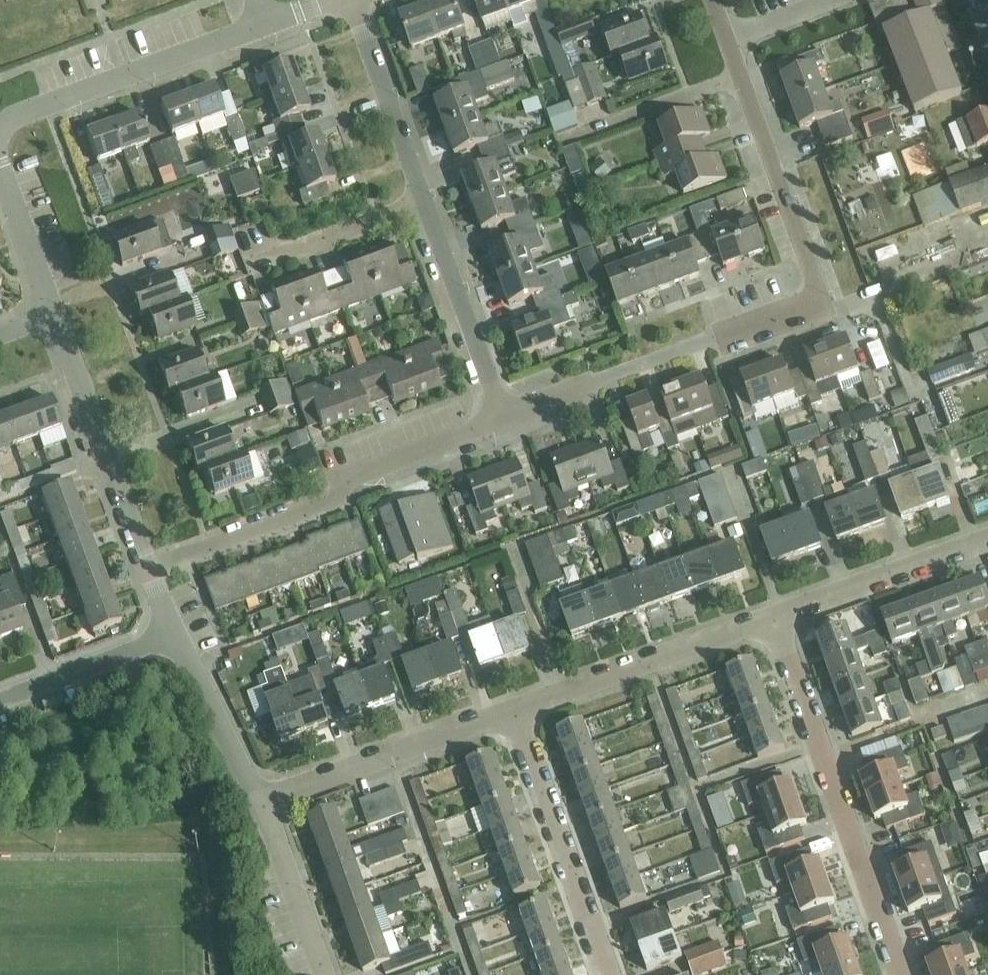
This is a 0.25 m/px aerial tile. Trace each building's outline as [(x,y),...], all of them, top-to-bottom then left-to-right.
[(426,9),(438,41),(464,31),(452,0),(450,0),(426,9)] [(512,23),(512,22),(504,0),(474,0),(483,24),(484,24),(486,32),(512,23)] [(533,0),(504,0),(512,22),(514,26),(527,21),(526,18),(538,13),(533,0)] [(916,113),(962,95),(947,56),(961,50),(942,0),(881,0),(869,5),(880,36),(885,34),(916,113)] [(438,41),(426,9),(400,19),(412,51),(438,41)] [(612,59),(621,56),(650,45),(640,18),(602,32),(612,59)] [(539,25),(548,49),(560,44),(551,20),(539,25)] [(590,22),(566,31),(557,35),(562,48),(596,35),(590,22)] [(492,42),(481,47),(490,70),(501,66),(492,42)] [(650,45),(621,56),(631,83),(668,70),(658,42),(650,45)] [(469,51),(478,75),(490,70),(481,47),(469,51)] [(782,79),(792,104),(824,92),(815,67),(826,63),(822,51),(795,61),(799,72),(782,79)] [(265,85),(270,99),(300,87),(291,64),(282,67),(278,57),(251,66),(255,77),(253,78),(257,89),(265,85)] [(436,102),(446,130),(479,118),(474,105),(489,100),(486,92),(514,82),(508,64),(501,66),(490,70),(478,75),(455,83),(458,94),(436,102)] [(574,83),(565,86),(575,111),(589,106),(607,99),(594,65),(570,73),(574,83)] [(410,73),(419,96),(430,92),(422,68),(410,73)] [(213,86),(187,96),(198,126),(224,116),(213,86)] [(272,124),(277,136),(303,126),(298,114),(308,111),(300,87),(270,99),(278,121),(272,124)] [(230,115),(241,111),(233,88),(222,92),(230,115)] [(824,92),(792,104),(801,129),(818,123),(822,135),(848,125),(840,101),(829,105),(824,92)] [(198,126),(187,96),(161,106),(172,135),(198,126)] [(869,118),(873,132),(899,124),(895,111),(869,118)] [(139,114),(113,124),(123,153),(150,143),(139,114)] [(656,155),(660,167),(704,152),(700,140),(711,137),(702,114),(661,129),(668,150),(656,155)] [(961,134),(968,154),(987,146),(987,114),(957,125),(961,134)] [(225,120),(234,144),(245,139),(237,116),(225,120)] [(479,148),(483,159),(507,150),(525,144),(521,132),(503,139),(499,125),(483,131),(479,118),(446,130),(455,156),(479,148)] [(123,153),(113,124),(86,134),(97,163),(123,153)] [(642,142),(654,137),(648,124),(636,129),(642,142)] [(290,171),(296,169),(326,158),(317,134),(307,137),(303,126),(277,136),(281,147),(290,171)] [(269,135),(255,139),(260,157),(274,153),(269,135)] [(162,143),(171,167),(178,185),(189,181),(182,163),(183,162),(174,139),(162,143)] [(159,171),(171,167),(162,143),(151,148),(159,171)] [(579,190),(592,187),(583,145),(569,148),(579,190)] [(463,178),(473,205),(507,194),(502,181),(517,175),(507,150),(483,159),(487,170),(463,178)] [(704,152),(660,167),(665,180),(677,175),(685,197),(727,182),(719,160),(708,163),(704,152)] [(601,176),(614,168),(605,154),(592,162),(601,176)] [(193,175),(214,168),(210,157),(189,163),(193,175)] [(326,158),(296,169),(304,192),(298,194),(302,207),(329,197),(324,185),(334,182),(326,158)] [(925,229),(987,205),(987,170),(971,177),(966,165),(945,173),(950,185),(914,198),(925,229)] [(87,171),(96,195),(108,190),(99,167),(87,171)] [(253,172),(229,180),(236,200),(260,192),(253,172)] [(717,201),(722,213),(747,203),(743,191),(717,201)] [(505,223),(509,234),(535,225),(525,199),(511,205),(507,194),(473,205),(483,232),(505,223)] [(754,220),(733,228),(746,261),(766,254),(754,220)] [(162,222),(150,226),(112,240),(122,267),(172,249),(162,222)] [(491,253),(501,281),(534,269),(529,256),(544,250),(535,225),(509,234),(513,245),(491,253)] [(204,236),(208,249),(233,240),(228,227),(204,236)] [(646,227),(637,230),(641,241),(650,238),(646,227)] [(711,232),(699,236),(709,262),(721,258),(725,269),(746,261),(733,228),(712,236),(711,232)] [(641,241),(637,230),(628,234),(632,245),(641,241)] [(689,244),(668,252),(681,285),(703,277),(699,266),(709,262),(699,236),(687,241),(689,244)] [(594,242),(597,251),(608,247),(605,238),(594,242)] [(233,240),(208,249),(213,260),(237,251),(233,240)] [(389,248),(365,257),(380,297),(416,284),(409,266),(396,270),(389,248)] [(668,252),(648,259),(660,293),(681,285),(668,252)] [(350,287),(337,292),(344,310),(380,297),(365,257),(342,265),(350,287)] [(648,259),(627,267),(640,300),(660,293),(648,259)] [(640,300),(627,267),(606,275),(618,308),(640,300)] [(533,300),(537,310),(562,301),(553,276),(538,281),(534,269),(501,281),(511,308),(533,300)] [(317,274),(294,283),(308,322),(344,310),(337,292),(325,296),(317,274)] [(140,318),(148,315),(147,314),(177,303),(168,276),(130,290),(140,318)] [(308,322),(294,283),(271,291),(279,313),(267,317),(273,335),(308,322)] [(562,301),(537,310),(541,321),(514,330),(525,358),(558,346),(553,332),(576,324),(571,310),(579,307),(575,296),(562,301)] [(147,314),(148,315),(157,341),(195,328),(185,300),(177,303),(147,314)] [(232,313),(236,326),(261,317),(256,304),(232,313)] [(261,317),(236,326),(241,338),(265,329),(261,317)] [(970,337),(976,354),(987,349),(987,330),(970,337)] [(349,337),(357,363),(368,360),(361,333),(349,337)] [(842,391),(863,384),(860,377),(861,376),(847,339),(826,347),(842,391)] [(437,342),(401,355),(414,395),(439,386),(431,365),(443,361),(437,342)] [(810,368),(799,372),(808,399),(811,407),(822,403),(821,398),(840,391),(841,392),(842,391),(826,347),(805,355),(810,368)] [(168,395),(176,392),(176,391),(206,380),(205,380),(196,353),(158,366),(168,395)] [(401,355),(365,367),(372,387),(384,382),(392,403),(414,395),(401,355)] [(970,356),(927,372),(932,386),(975,370),(970,356)] [(783,363),(761,371),(774,403),(777,413),(798,405),(797,403),(808,399),(799,372),(788,376),(783,363)] [(365,367),(329,380),(344,420),(367,412),(360,391),(372,387),(365,367)] [(774,403),(761,371),(741,379),(746,392),(735,396),(745,422),(756,418),(757,421),(777,413),(774,403)] [(860,377),(863,384),(870,403),(882,399),(872,372),(861,376),(860,377)] [(176,391),(176,392),(185,419),(223,406),(213,377),(205,380),(206,380),(176,391)] [(702,379),(681,387),(693,420),(692,420),(696,429),(697,432),(730,420),(718,389),(707,393),(702,379)] [(344,420),(329,380),(294,393),(301,412),(313,407),(321,428),(344,420)] [(260,391),(265,402),(289,394),(285,382),(260,391)] [(909,383),(894,389),(900,405),(914,399),(909,383)] [(675,437),(696,429),(692,420),(693,420),(681,387),(660,395),(665,408),(654,412),(661,432),(663,438),(674,434),(675,437)] [(941,391),(954,421),(965,416),(952,387),(941,391)] [(289,394),(265,402),(269,415),(293,406),(289,394)] [(661,432),(654,412),(649,399),(627,407),(632,420),(621,425),(634,459),(645,454),(644,452),(655,448),(650,435),(661,432)] [(51,400),(27,408),(38,437),(61,428),(51,400)] [(27,408),(4,417),(15,446),(38,437),(27,408)] [(877,418),(874,409),(865,412),(869,421),(870,423),(878,420),(877,418)] [(0,418),(0,451),(15,446),(4,417),(0,418)] [(768,434),(785,434),(784,418),(768,419),(768,434)] [(928,454),(931,461),(943,456),(929,418),(916,422),(928,454)] [(756,440),(766,437),(762,423),(752,425),(756,440)] [(196,472),(204,470),(204,469),(234,458),(233,457),(224,430),(186,444),(196,472)] [(817,438),(823,453),(838,447),(832,432),(817,438)] [(601,441),(576,450),(589,486),(601,482),(605,492),(616,488),(618,494),(630,489),(620,463),(610,467),(601,441)] [(892,475),(892,473),(881,441),(867,446),(879,480),(891,475),(892,475)] [(721,465),(745,456),(741,443),(717,451),(721,465)] [(867,483),(868,484),(879,480),(867,446),(866,443),(855,447),(867,483)] [(295,451),(304,476),(317,471),(308,446),(295,451)] [(589,486),(576,450),(551,459),(560,485),(550,489),(560,515),(572,511),(570,504),(581,500),(577,490),(589,486)] [(204,469),(204,470),(213,496),(262,478),(253,453),(242,457),(241,454),(233,457),(234,458),(204,469)] [(928,454),(908,461),(910,467),(914,479),(916,479),(927,510),(951,501),(940,470),(935,472),(931,461),(928,454)] [(700,473),(716,468),(713,457),(697,461),(700,473)] [(742,468),(747,481),(768,474),(763,461),(742,468)] [(813,462),(802,466),(807,479),(815,502),(826,498),(827,498),(824,490),(819,475),(818,475),(813,462)] [(518,463),(493,472),(506,508),(518,503),(522,513),(533,509),(535,515),(547,511),(537,485),(527,489),(518,463)] [(69,465),(50,472),(54,481),(72,475),(69,465)] [(802,466),(789,472),(802,507),(815,502),(807,479),(802,466)] [(892,475),(891,475),(895,486),(892,488),(903,519),(927,510),(916,479),(914,479),(910,467),(892,473),(892,475)] [(54,481),(50,472),(32,479),(35,488),(54,481)] [(506,508),(493,472),(469,481),(478,507),(467,511),(476,537),(489,532),(486,526),(498,522),(494,512),(506,508)] [(699,484),(704,495),(726,487),(722,476),(699,484)] [(23,482),(4,489),(8,498),(27,491),(23,482)] [(867,483),(847,492),(851,502),(852,502),(863,533),(887,525),(875,493),(871,495),(868,484),(867,483)] [(41,495),(49,518),(78,508),(69,484),(41,495)] [(695,486),(686,489),(690,501),(700,498),(695,486)] [(704,495),(708,506),(730,498),(726,487),(704,495)] [(830,488),(824,490),(827,498),(826,498),(830,510),(828,511),(839,542),(863,533),(852,502),(851,502),(847,492),(847,491),(833,496),(830,488)] [(686,489),(662,498),(666,510),(690,501),(686,489)] [(972,498),(979,516),(987,512),(987,492),(972,498)] [(418,563),(453,550),(434,497),(400,509),(399,507),(380,514),(399,566),(417,560),(418,563)] [(666,510),(662,498),(651,502),(656,514),(666,510)] [(708,506),(712,517),(734,509),(730,498),(708,506)] [(636,507),(613,515),(617,526),(640,518),(636,507)] [(49,518),(58,542),(87,531),(78,508),(49,518)] [(734,509),(712,517),(716,529),(738,521),(734,509)] [(7,534),(16,531),(9,512),(0,515),(0,516),(7,534)] [(617,526),(613,515),(602,519),(606,530),(617,526)] [(811,517),(787,525),(799,557),(822,549),(811,517)] [(360,521),(333,531),(344,563),(372,553),(360,521)] [(587,525),(564,533),(568,544),(592,536),(587,525)] [(799,557),(787,525),(763,534),(774,566),(799,557)] [(658,546),(670,542),(665,529),(654,533),(658,546)] [(16,531),(7,534),(14,553),(23,550),(16,531)] [(58,542),(66,565),(95,554),(87,531),(58,542)] [(307,541),(308,545),(320,572),(344,563),(333,531),(307,541)] [(531,557),(553,549),(568,544),(564,533),(527,547),(531,557)] [(32,548),(35,567),(52,564),(49,545),(32,548)] [(308,545),(283,554),(294,586),(321,576),(320,573),(320,572),(308,545)] [(710,554),(721,585),(745,576),(734,545),(710,554)] [(531,557),(535,568),(557,561),(553,549),(531,557)] [(66,565),(75,588),(103,577),(95,554),(66,565)] [(283,554),(257,564),(269,595),(294,586),(283,554)] [(686,563),(696,594),(721,585),(710,554),(686,563)] [(17,562),(24,580),(33,577),(26,558),(17,562)] [(671,602),(661,572),(650,576),(645,561),(639,560),(632,562),(630,566),(636,581),(647,611),(648,611),(649,613),(652,615),(660,612),(661,609),(660,606),(671,602)] [(535,568),(539,579),(561,571),(557,561),(535,568)] [(661,572),(671,602),(696,594),(686,563),(661,572)] [(257,564),(230,573),(242,605),(269,595),(257,564)] [(561,571),(539,579),(543,590),(565,582),(561,571)] [(242,605),(230,573),(205,583),(217,614),(242,605)] [(0,595),(0,639),(22,631),(12,605),(22,601),(13,575),(2,579),(7,593),(0,595)] [(33,577),(24,580),(31,599),(40,596),(33,577)] [(75,588),(83,611),(112,600),(103,577),(75,588)] [(956,589),(967,620),(987,612),(987,597),(982,580),(956,589)] [(636,581),(611,590),(622,620),(647,611),(636,581)] [(373,582),(362,586),(365,594),(376,590),(373,582)] [(437,593),(434,584),(408,593),(411,602),(437,593)] [(956,589),(932,598),(942,628),(967,620),(956,589)] [(611,590),(587,598),(598,629),(622,620),(611,590)] [(336,595),(339,603),(351,599),(348,591),(336,595)] [(446,595),(454,616),(461,640),(474,635),(458,591),(446,595)] [(509,597),(517,620),(528,616),(520,593),(509,597)] [(328,598),(322,601),(322,600),(309,605),(313,613),(331,606),(328,598)] [(598,629),(587,598),(562,607),(573,638),(598,629)] [(932,598),(908,606),(919,637),(927,660),(928,663),(932,675),(942,671),(944,667),(938,650),(949,646),(942,628),(932,598)] [(112,600),(83,611),(92,634),(121,624),(112,600)] [(34,608),(41,626),(50,623),(43,604),(34,608)] [(908,606),(883,615),(894,646),(919,637),(908,606)] [(284,614),(287,622),(299,618),(296,610),(284,614)] [(461,640),(454,616),(442,620),(450,644),(461,640)] [(270,619),(258,624),(261,632),(273,628),(270,619)] [(507,662),(497,631),(493,619),(475,626),(479,637),(473,639),(483,670),(507,662)] [(520,622),(497,631),(507,662),(531,653),(520,622)] [(50,623),(41,626),(48,645),(57,642),(50,623)] [(818,639),(827,664),(856,653),(847,628),(818,639)] [(233,635),(236,642),(248,638),(245,630),(233,635)] [(866,636),(870,648),(883,644),(879,632),(866,636)] [(398,636),(386,640),(394,663),(406,659),(398,636)] [(394,663),(386,640),(374,645),(382,667),(394,663)] [(977,646),(982,658),(987,656),(987,642),(977,646)] [(883,644),(870,648),(874,659),(887,654),(883,644)] [(453,646),(429,654),(440,685),(464,677),(453,646)] [(966,650),(971,662),(982,658),(977,646),(966,650)] [(313,652),(320,669),(329,691),(330,690),(328,687),(338,683),(325,647),(313,652)] [(827,664),(836,688),(865,678),(856,653),(827,664)] [(440,685),(429,654),(405,663),(416,694),(440,685)] [(971,662),(975,675),(987,670),(987,656),(982,658),(971,662)] [(727,671),(735,694),(762,685),(753,662),(727,671)] [(917,667),(921,679),(922,680),(933,676),(932,675),(928,663),(917,667)] [(373,666),(359,671),(362,679),(373,710),(397,701),(386,670),(375,674),(373,666)] [(957,667),(944,672),(951,693),(965,688),(964,685),(957,667)] [(306,733),(296,707),(283,669),(265,676),(269,687),(263,689),(268,702),(273,716),(272,716),(282,743),(306,733)] [(320,669),(297,677),(304,696),(316,692),(317,695),(329,691),(320,669)] [(362,679),(359,671),(345,676),(348,684),(337,687),(349,719),(373,710),(362,679)] [(951,693),(944,672),(936,675),(944,696),(951,693)] [(836,688),(844,713),(874,702),(865,678),(836,688)] [(922,680),(921,679),(909,683),(917,706),(930,701),(922,680)] [(888,696),(901,691),(896,680),(884,685),(888,696)] [(735,694),(743,716),(769,707),(762,685),(735,694)] [(675,714),(684,711),(677,689),(667,693),(675,714)] [(888,696),(892,707),(905,703),(901,691),(888,696)] [(656,722),(666,718),(658,696),(648,699),(656,722)] [(321,698),(296,707),(306,733),(330,725),(321,698)] [(689,711),(691,719),(728,707),(725,698),(689,711)] [(874,702),(844,713),(854,738),(883,727),(874,702)] [(743,716),(751,739),(777,729),(769,707),(743,716)] [(684,711),(675,714),(683,738),(693,734),(684,711)] [(970,715),(977,738),(987,734),(987,733),(981,711),(970,715)] [(970,715),(959,719),(966,741),(977,738),(970,715)] [(666,718),(656,722),(664,744),(674,741),(666,718)] [(966,741),(959,719),(948,722),(955,745),(966,741)] [(558,732),(566,755),(593,745),(584,722),(558,732)] [(932,733),(935,744),(948,739),(945,728),(932,733)] [(777,729),(751,739),(760,761),(786,752),(777,729)] [(693,734),(683,738),(691,761),(701,757),(693,734)] [(664,744),(672,766),(681,762),(674,741),(664,744)] [(566,755),(574,777),(601,767),(593,745),(566,755)] [(860,778),(867,799),(901,787),(896,775),(909,770),(901,749),(862,763),(867,775),(860,778)] [(468,764),(476,786),(502,777),(494,754),(468,764)] [(701,757),(691,761),(699,782),(709,779),(701,757)] [(681,762),(672,766),(680,787),(667,792),(667,794),(690,786),(681,762)] [(574,777),(582,799),(608,789),(601,767),(574,777)] [(762,803),(766,816),(799,804),(792,782),(785,785),(780,772),(741,786),(749,808),(762,803)] [(950,777),(953,786),(964,782),(961,773),(950,777)] [(484,809),(510,800),(502,777),(476,786),(484,808),(484,809)] [(420,806),(429,803),(421,780),(412,784),(420,806)] [(964,782),(953,786),(957,795),(968,791),(964,782)] [(688,810),(697,806),(690,786),(667,794),(675,815),(682,812),(688,810)] [(925,816),(918,795),(905,799),(901,787),(867,799),(875,820),(882,818),(886,830),(925,816)] [(582,799),(590,821),(616,812),(608,789),(582,799)] [(396,790),(385,794),(395,820),(405,816),(396,790)] [(385,794),(374,798),(383,824),(395,820),(385,794)] [(383,824),(374,798),(360,803),(370,829),(383,824)] [(518,822),(510,800),(484,809),(484,808),(471,812),(479,835),(492,831),(518,822)] [(429,803),(420,806),(428,829),(445,823),(445,822),(437,825),(429,803)] [(799,804),(766,816),(770,828),(758,832),(766,854),(804,840),(800,828),(807,825),(799,804)] [(696,833),(705,830),(697,806),(688,810),(696,833)] [(310,821),(319,847),(347,837),(337,811),(310,821)] [(590,821),(598,844),(624,834),(616,812),(590,821)] [(966,818),(969,827),(980,823),(976,814),(966,818)] [(492,831),(500,853),(526,844),(518,822),(492,831)] [(445,823),(428,829),(435,851),(445,847),(444,846),(452,844),(445,823)] [(954,843),(964,840),(958,823),(949,826),(954,843)] [(980,823),(969,827),(973,836),(983,832),(980,823)] [(704,854),(713,851),(705,830),(696,833),(704,854)] [(356,862),(367,858),(404,845),(409,843),(405,832),(351,851),(347,837),(319,847),(328,872),(356,862)] [(598,844),(605,865),(632,856),(624,834),(598,844)] [(893,871),(901,893),(944,878),(931,843),(903,854),(907,866),(893,871)] [(500,853),(508,875),(534,866),(526,844),(500,853)] [(408,856),(404,845),(367,858),(371,869),(408,856)] [(445,847),(435,851),(443,872),(452,869),(445,847)] [(713,851),(704,854),(712,877),(721,874),(713,851)] [(789,882),(794,894),(827,882),(819,861),(812,863),(808,851),(769,864),(777,886),(789,882)] [(605,865),(613,887),(640,877),(632,856),(605,865)] [(328,872),(337,897),(364,887),(356,862),(328,872)] [(534,866),(508,875),(516,898),(542,889),(534,866)] [(452,869),(443,872),(451,895),(460,891),(452,869)] [(640,877),(613,887),(621,910),(648,900),(640,877)] [(732,882),(739,904),(750,901),(743,878),(732,882)] [(957,915),(944,878),(901,893),(909,914),(922,909),(928,925),(957,915)] [(827,882),(794,894),(798,906),(786,911),(793,932),(832,919),(828,906),(835,904),(827,882)] [(419,883),(381,897),(385,908),(400,903),(423,895),(419,883)] [(337,897),(346,922),(374,912),(364,887),(337,897)] [(705,902),(704,900),(711,897),(708,887),(676,899),(681,911),(705,902)] [(460,891),(451,895),(459,917),(468,914),(480,910),(477,901),(465,905),(460,891)] [(389,920),(404,914),(400,903),(385,908),(374,912),(346,922),(355,947),(383,937),(383,938),(394,933),(389,920)] [(520,913),(528,935),(555,926),(547,903),(520,913)] [(747,921),(759,917),(755,904),(743,909),(747,921)] [(631,926),(640,949),(675,937),(667,913),(631,926)] [(528,935),(536,958),(563,948),(555,926),(528,935)] [(464,932),(473,955),(481,952),(472,929),(464,932)] [(817,960),(822,972),(855,961),(847,939),(840,942),(836,929),(797,943),(805,964),(817,960)] [(355,947),(365,973),(383,966),(386,974),(389,974),(436,958),(431,944),(402,954),(394,933),(383,938),(383,937),(355,947)] [(931,974),(963,974),(967,973),(963,961),(975,957),(968,935),(929,949),(933,961),(927,964),(931,974)] [(675,937),(640,949),(648,972),(683,959),(675,937)] [(695,952),(700,964),(724,956),(719,944),(695,952)] [(542,974),(558,974),(571,971),(563,948),(536,958),(542,974)] [(480,974),(487,974),(489,974),(481,952),(473,955),(480,974)] [(700,964),(704,974),(708,974),(728,968),(724,956),(700,964)] [(456,958),(448,961),(453,974),(462,974),(456,958)] [(816,974),(860,974),(855,961),(822,972),(822,973),(816,974)]
